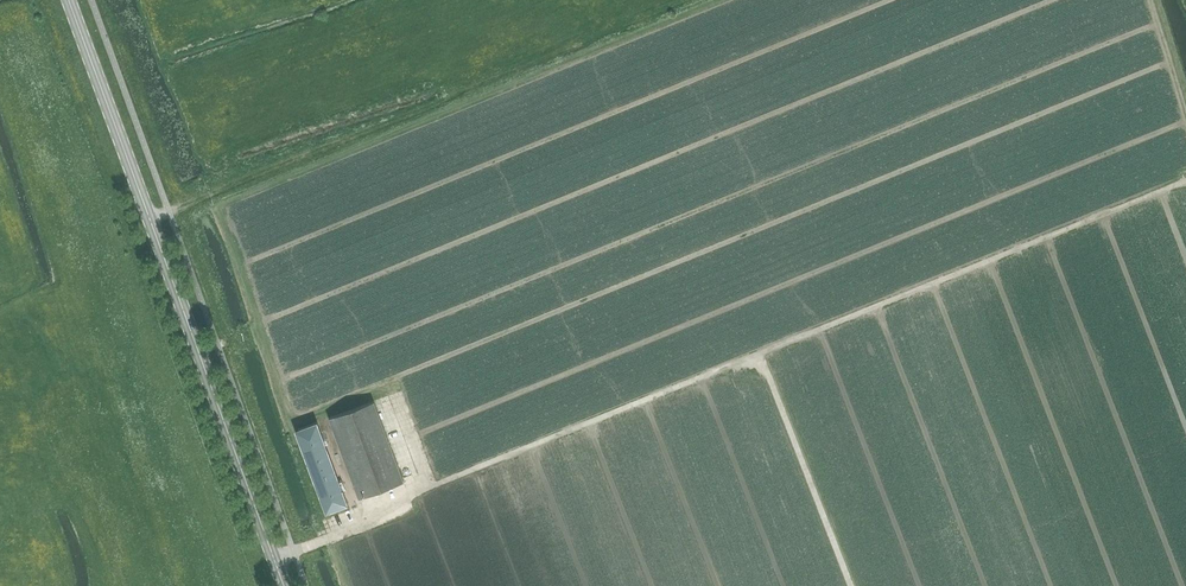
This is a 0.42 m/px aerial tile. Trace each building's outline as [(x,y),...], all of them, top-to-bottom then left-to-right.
[(329,417),(359,497),(404,481),(374,401),(329,417)] [(337,487),(320,442),(324,441),(317,422),(298,429),(304,445),(302,446),(321,496),(323,495),(329,511),(348,504),(341,485),(337,487)]
